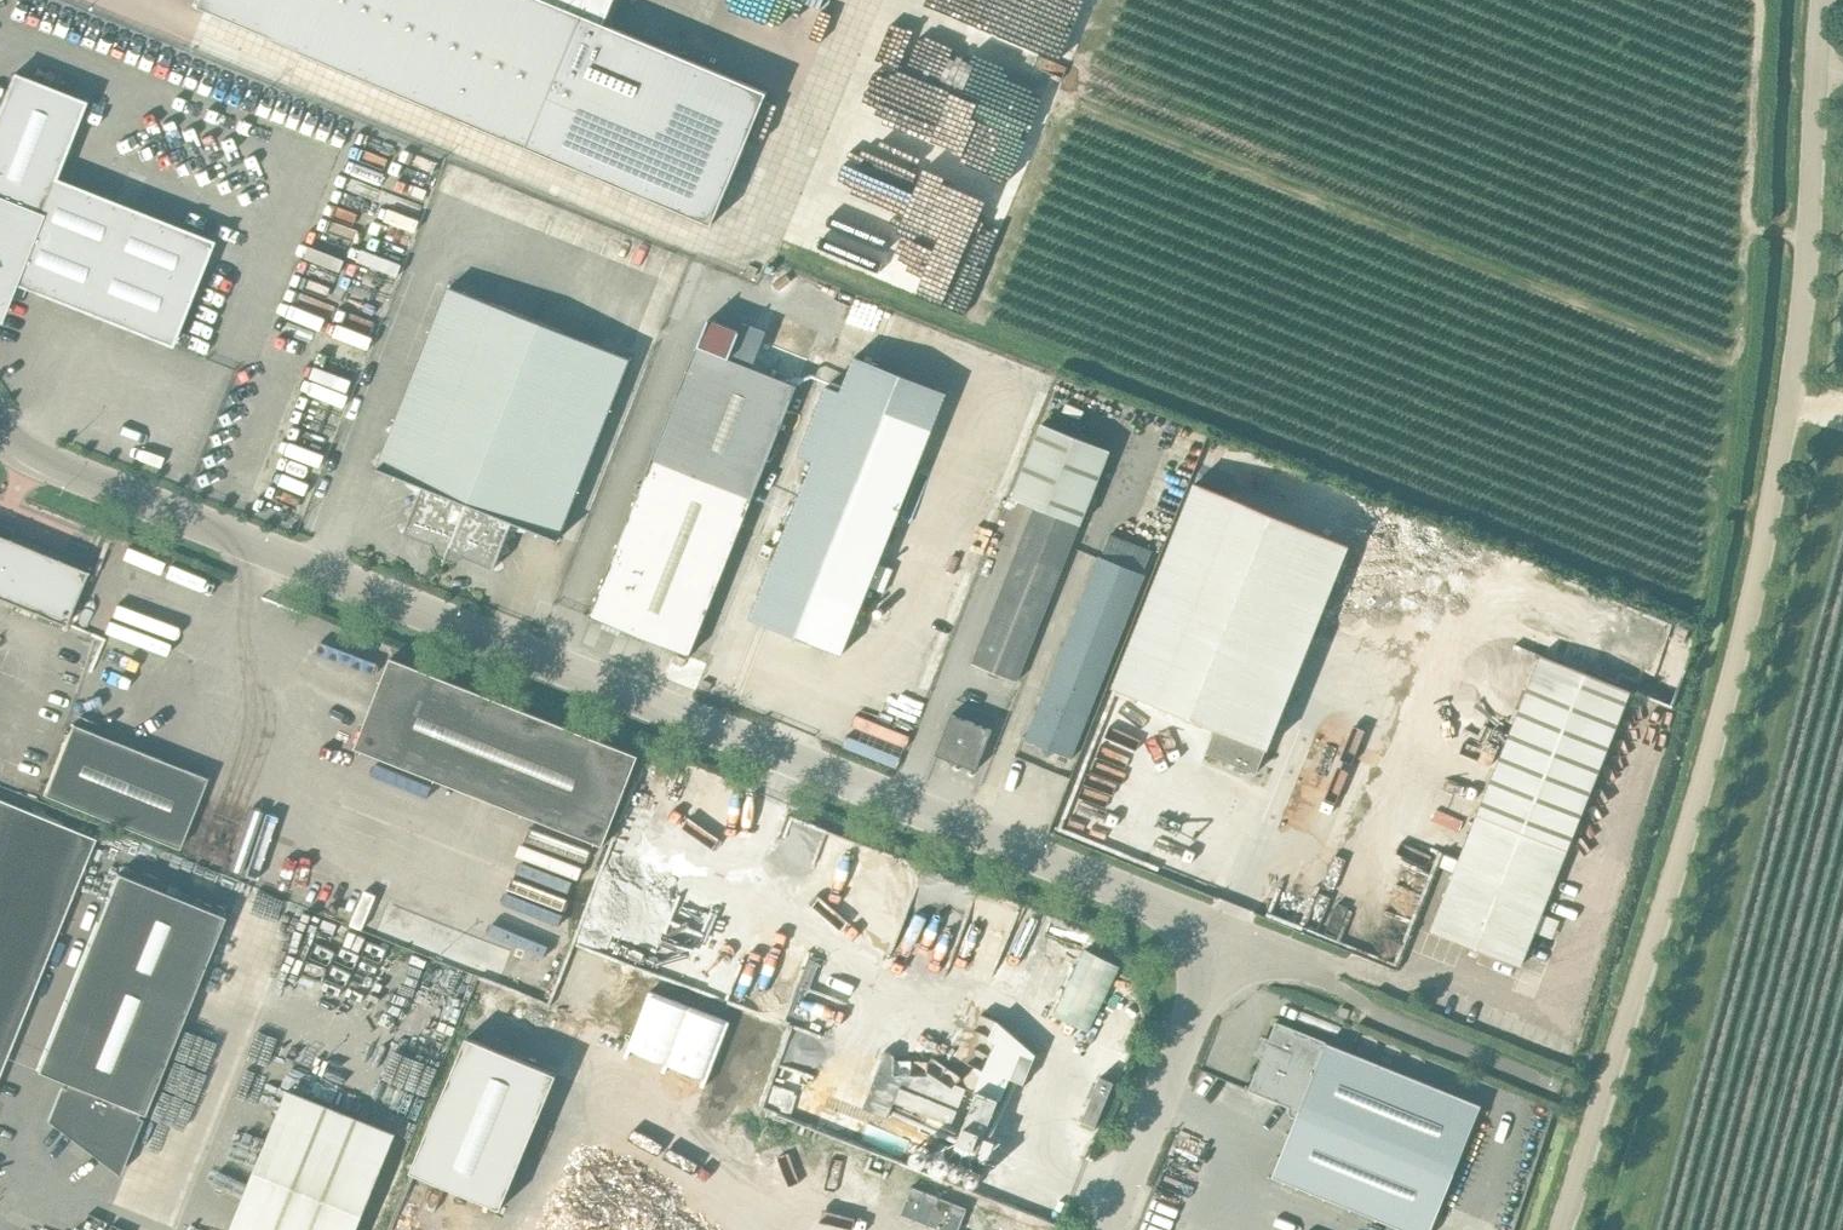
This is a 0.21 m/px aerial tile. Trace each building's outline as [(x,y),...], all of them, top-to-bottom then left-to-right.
[(192,5),(712,224),(767,91),(605,23),(550,0),(195,0),(192,5)] [(605,23),(614,0),(550,0),(605,23)] [(212,240),(54,177),(84,100),(13,72),(0,106),(0,311),(12,280),(170,343),(212,240)] [(443,562),(539,322),(449,286),(376,468),(422,486),(403,533),(404,533),(406,530),(434,541),(439,553),(445,555),(443,562)] [(697,344),(589,615),(689,654),(797,384),(729,357),(740,329),(708,317),(697,344)] [(539,322),(443,562),(444,563),(447,556),(453,558),(465,554),(493,565),(492,568),(493,568),(512,521),(557,539),(629,358),(539,322)] [(813,459),(750,617),(841,653),(868,585),(884,592),(893,569),(888,567),(877,562),(881,554),(916,465),(932,427),(947,388),(870,357),(854,352),(840,390),(826,384),(798,454),(813,459)] [(1035,505),(1017,549),(972,662),(1017,680),(1110,448),(1042,421),(1012,496),(1035,505)] [(1348,544),(1196,482),(1114,685),(1216,726),(1206,751),(1257,771),(1348,544)] [(0,629),(0,787),(28,797),(78,655),(45,643),(86,525),(42,510),(0,629)] [(1072,755),(1154,550),(1111,533),(1102,555),(1099,554),(1026,737),(1041,743),(1044,752),(1051,754),(1059,750),(1072,755)] [(1541,654),(1431,930),(1520,966),(1566,848),(1630,689),(1541,654)] [(391,657),(355,747),(603,844),(638,754),(391,657)] [(976,769),(992,728),(951,712),(935,753),(943,756),(954,766),(957,761),(976,769)] [(72,724),(44,794),(177,848),(206,777),(72,724)] [(95,837),(0,798),(0,1071),(95,837)] [(117,872),(36,1070),(66,1082),(52,1117),(116,1165),(138,1111),(143,1113),(223,915),(117,872)] [(1088,1031),(1120,965),(1086,948),(1054,1014),(1088,1031)] [(1248,1089),(1289,1106),(1288,1108),(1291,1115),(1295,1117),(1272,1175),(1408,1229),(1430,1229),(1481,1104),(1276,1020),(1248,1089)] [(499,1211),(557,1074),(551,1072),(467,1036),(421,1145),(409,1173),(499,1211)] [(892,1050),(877,1099),(900,1106),(906,1086),(941,1097),(939,1105),(958,1111),(967,1081),(922,1067),(922,1068),(910,1064),(912,1056),(892,1050)] [(1008,1093),(1014,1080),(986,1069),(981,1082),(1008,1093)] [(970,1168),(999,1096),(977,1087),(953,1146),(939,1140),(928,1166),(946,1174),(947,1173),(976,1185),(981,1173),(970,1168)] [(395,1132),(287,1088),(229,1229),(355,1229),(395,1132)] [(912,1186),(901,1213),(942,1229),(957,1229),(966,1208),(912,1186)]
